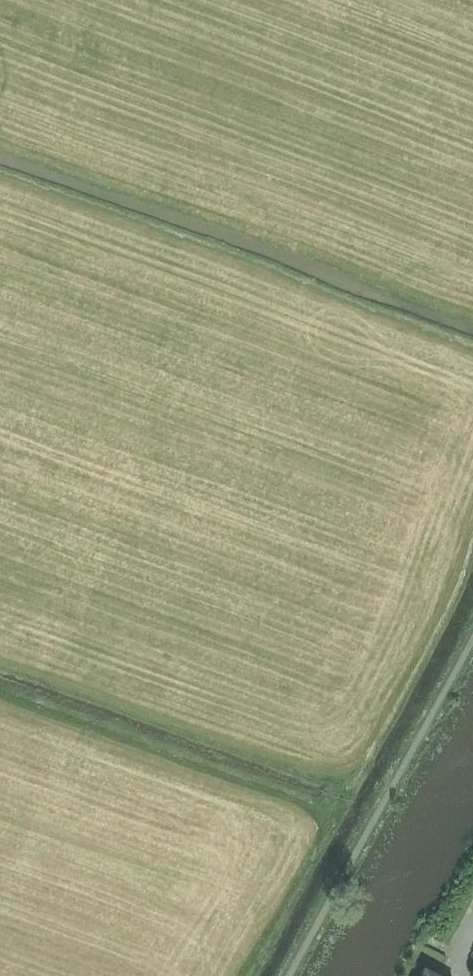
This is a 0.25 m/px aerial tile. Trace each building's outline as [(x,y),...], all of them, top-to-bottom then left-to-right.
[(425,967),(420,975),(442,975),(425,967)]
